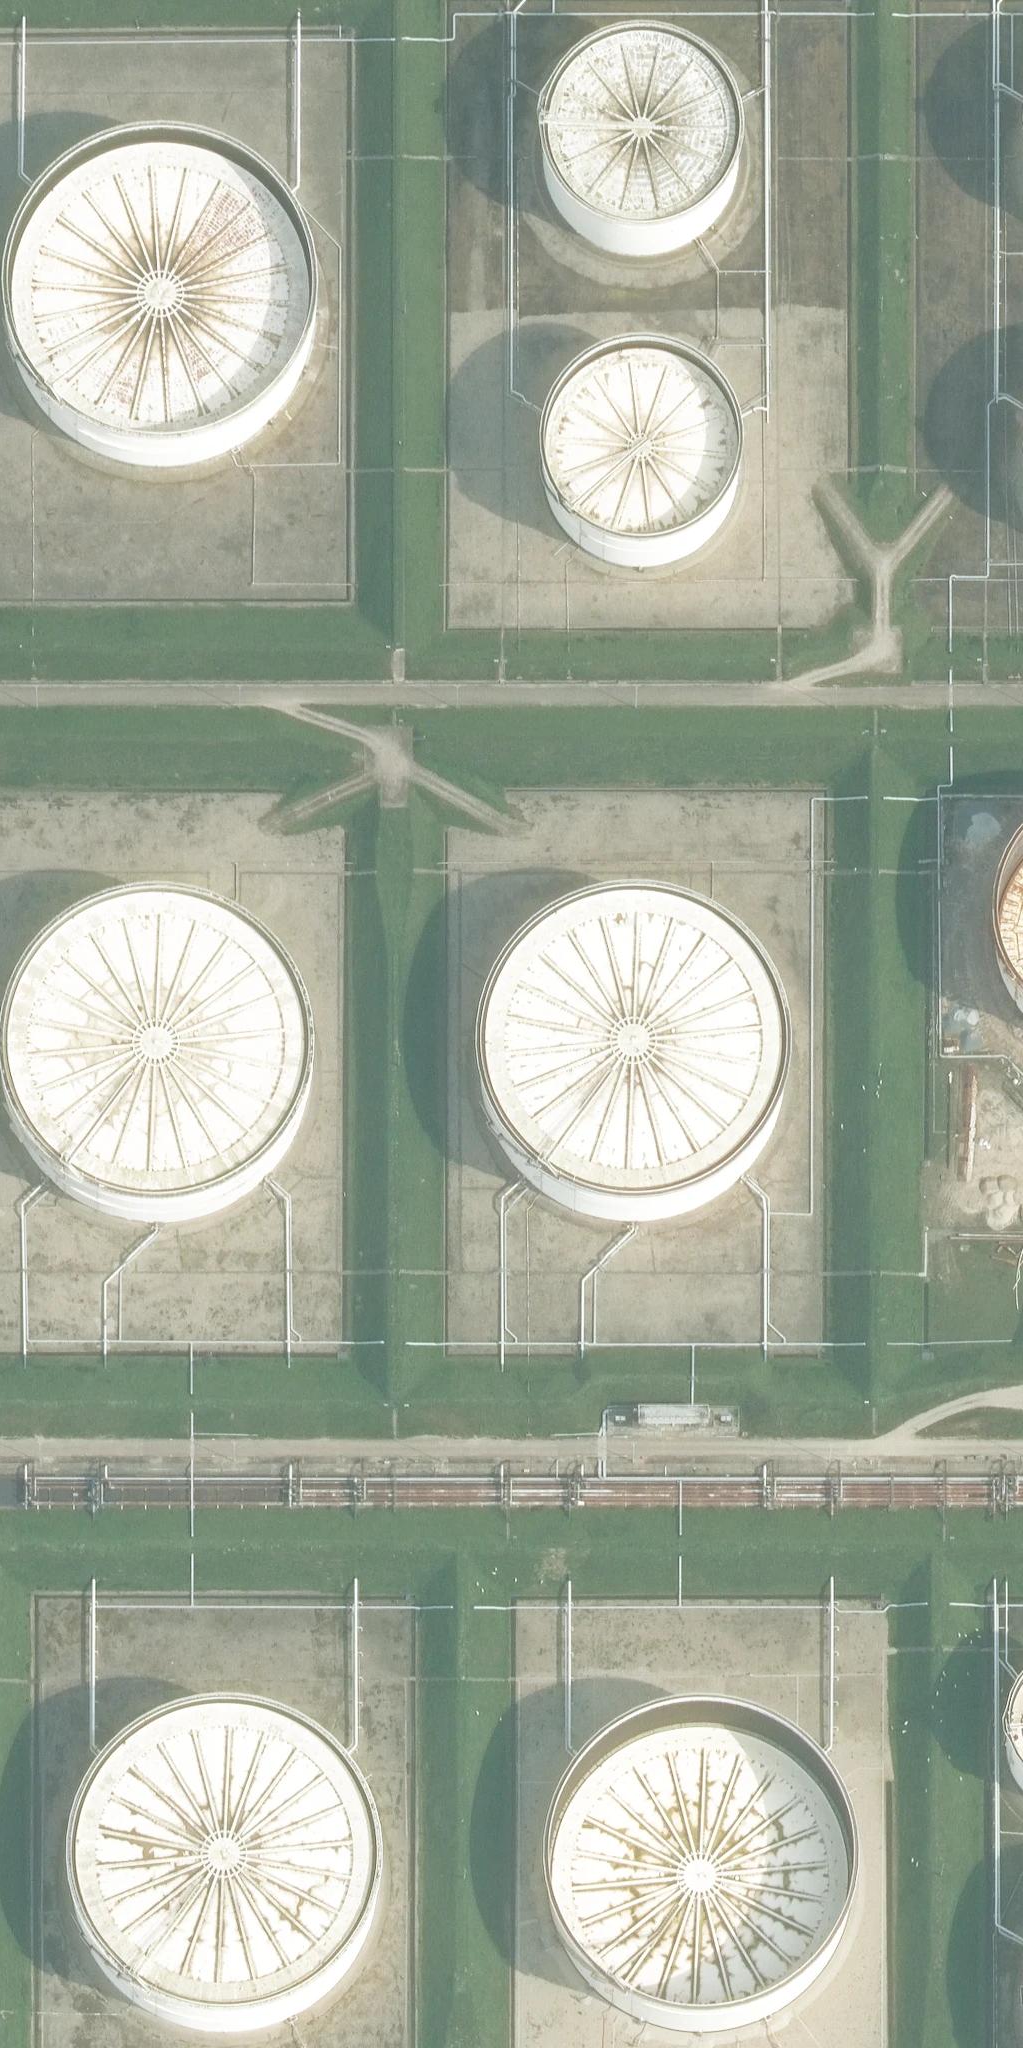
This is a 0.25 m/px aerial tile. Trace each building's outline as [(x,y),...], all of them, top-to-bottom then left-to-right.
[(722,229),(742,201),(752,168),(751,134),(738,102),(715,76),(684,59),(650,53),(618,59),(589,74),(566,97),(552,127),(548,160),(554,192),(571,220),(595,242),(625,255),(660,258),(693,249),(722,229)] [(264,434),(301,398),(325,352),(332,301),(323,250),(299,205),(261,170),(214,148),(163,143),(110,155),(64,184),(30,227),(13,278),(13,332),(32,383),(67,425),(114,453),(167,463),(218,456),(264,434)] [(722,544),(742,516),(752,483),(751,449),(738,417),(715,391),(684,374),(650,368),(618,374),(589,389),(566,412),(552,442),(548,475),(554,507),(571,535),(595,557),(625,570),(660,573),(693,564),(722,544)] [(1007,877),(991,914),(988,955),(998,994),(1020,1028),(1022,1030),(1022,858),(1007,877)] [(734,1191),(770,1155),(794,1109),(801,1058),(792,1007),(768,962),(730,927),(683,905),(632,900),(579,912),(533,941),(499,983),(482,1035),(483,1089),(501,1140),(536,1182),(583,1210),(636,1220),(687,1213),(734,1191)] [(258,1199),(294,1163),(318,1117),(325,1066),(316,1016),(292,970),(254,935),(207,914),(156,908),(103,920),(57,949),(23,992),(6,1043),(6,1098),(25,1148),(60,1190),(107,1218),(160,1229),(211,1222),(258,1199)] [(1021,1707),(1012,1729),(1011,1752),(1018,1775),(1022,1782),(1022,1704),(1021,1707)] [(801,2008),(838,1972),(861,1926),(869,1875),(860,1825),(836,1779),(798,1744),(751,1723),(700,1717),(647,1729),(601,1758),(567,1801),(550,1852),(550,1907),(569,1957),(604,1999),(651,2027),(704,2038),(755,2031),(801,2008)] [(324,2009),(361,1973),(384,1927),(392,1876),(383,1826),(358,1780),(320,1745),(273,1724),(222,1718),(169,1730),(123,1759),(90,1802),(72,1853),(73,1908),(92,1958),(126,2000),(173,2028),(226,2039),(277,2032),(324,2009)]
